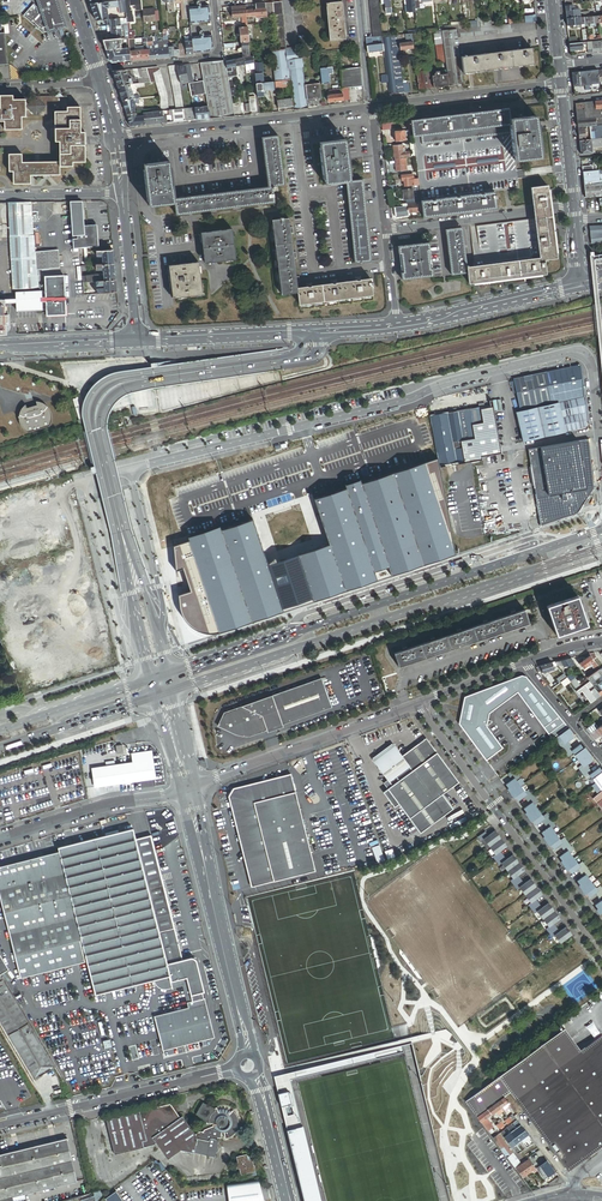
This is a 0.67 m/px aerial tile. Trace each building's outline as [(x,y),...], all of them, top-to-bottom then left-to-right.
[(47,32),(47,34),(67,28),(58,0),(36,0),(38,4),(35,5),(33,4),(23,16),(43,33),(47,32)] [(141,0),(130,0),(129,0),(130,7),(135,6),(135,11),(142,11),(141,0)] [(188,0),(174,0),(174,2),(174,5),(180,4),(181,13),(189,12),(189,8),(188,0)] [(373,38),(382,37),(382,34),(379,0),(369,0),(373,38)] [(416,12),(415,9),(415,1),(415,0),(412,0),(409,0),(407,0),(408,12),(416,12)] [(112,2),(90,4),(96,21),(103,20),(108,20),(107,13),(107,12),(107,11),(106,11),(105,11),(104,11),(104,9),(110,9),(110,8),(112,8),(113,11),(117,10),(117,12),(119,12),(119,13),(126,13),(125,1),(119,1),(118,1),(112,2)] [(174,5),(174,2),(167,3),(168,13),(175,12),(174,5)] [(277,50),(285,49),(281,2),(272,3),(273,15),(277,50)] [(272,3),(264,4),(265,7),(265,9),(266,15),(273,15),(272,3)] [(344,40),(340,3),(324,5),(328,42),(344,40)] [(209,6),(189,8),(189,12),(190,20),(190,24),(211,22),(209,6)] [(567,19),(581,17),(580,13),(580,10),(574,11),(574,6),(565,6),(567,19)] [(154,9),(142,11),(143,25),(156,23),(155,16),(157,16),(157,14),(155,14),(154,9)] [(189,12),(181,13),(182,20),(190,20),(189,12)] [(582,24),(581,17),(567,19),(567,26),(582,25),(582,24)] [(108,20),(103,20),(104,22),(106,22),(107,32),(111,32),(112,38),(122,37),(120,22),(120,19),(110,20),(108,20)] [(535,30),(534,22),(515,24),(491,26),(477,28),(461,29),(458,29),(458,37),(535,30)] [(242,43),(249,42),(247,27),(240,28),(241,43),(242,43)] [(455,45),(453,30),(451,30),(445,31),(442,31),(442,32),(442,33),(443,43),(444,46),(444,52),(446,63),(446,70),(447,75),(448,86),(463,84),(458,45),(455,45)] [(8,64),(5,32),(0,33),(0,65),(8,64)] [(435,44),(434,35),(437,35),(437,32),(427,33),(427,38),(428,45),(435,44)] [(442,33),(442,32),(437,32),(437,35),(434,35),(435,44),(439,44),(440,46),(444,46),(443,43),(442,43),(441,33),(442,33)] [(413,42),(412,34),(411,34),(401,35),(402,39),(406,38),(406,42),(406,43),(412,42),(413,42)] [(192,39),(192,42),(193,54),(209,52),(213,47),(212,36),(192,38),(192,39)] [(398,40),(397,36),(394,36),(382,37),(383,45),(383,51),(386,75),(387,83),(389,95),(399,93),(397,82),(402,82),(398,40)] [(367,46),(373,46),(372,41),(378,40),(379,45),(383,45),(382,37),(373,38),(366,39),(367,46)] [(153,42),(153,38),(143,38),(144,48),(147,48),(147,46),(147,43),(152,42),(153,42)] [(427,43),(418,44),(418,47),(419,48),(420,48),(429,47),(428,45),(427,38),(426,38),(427,43)] [(121,39),(102,41),(105,51),(120,49),(120,45),(122,43),(121,39)] [(142,42),(142,39),(133,40),(128,40),(129,44),(129,48),(129,52),(135,51),(134,43),(142,42)] [(593,49),(593,53),(601,52),(601,40),(592,41),(593,49)] [(186,56),(193,55),(193,54),(192,42),(185,42),(185,49),(186,56)] [(244,57),(250,56),(249,48),(249,42),(242,43),(242,47),(243,52),(243,58),(244,57)] [(570,52),(583,50),(583,47),(582,43),(569,44),(570,52)] [(178,44),(168,45),(168,48),(169,57),(179,56),(178,47),(178,44)] [(373,46),(367,46),(368,53),(383,51),(383,45),(379,45),(373,46)] [(120,49),(105,51),(109,61),(112,63),(130,61),(129,52),(129,48),(126,49),(120,49)] [(297,48),(285,49),(288,69),(302,67),(301,55),(298,55),(297,51),(297,48)] [(466,56),(464,56),(461,57),(463,73),(532,65),(530,50),(530,48),(466,56)] [(288,69),(285,49),(277,50),(271,52),(274,82),(275,88),(290,86),(288,69)] [(139,51),(140,60),(149,59),(148,50),(139,51)] [(130,61),(140,60),(139,51),(135,51),(129,52),(130,61)] [(254,63),(253,55),(250,56),(244,57),(245,65),(254,63)] [(245,65),(244,57),(243,58),(234,59),(236,67),(238,66),(245,65)] [(236,67),(234,59),(228,61),(225,61),(226,69),(232,68),(236,67)] [(226,69),(225,61),(200,64),(203,82),(205,94),(207,107),(209,119),(235,116),(233,109),(232,102),(230,89),(229,85),(229,83),(227,73),(226,69)] [(255,69),(254,63),(245,65),(246,71),(255,69)] [(416,66),(418,90),(432,88),(429,64),(416,66)] [(177,67),(177,66),(169,66),(175,98),(176,110),(183,109),(184,109),(180,84),(177,67)] [(187,75),(185,66),(177,67),(180,84),(189,84),(187,75)] [(291,95),(293,107),(293,110),(307,108),(306,100),(305,85),(304,84),(302,67),(288,69),(290,86),(291,95)] [(327,75),(331,74),(330,67),(319,69),(321,79),(319,79),(320,82),(320,84),(320,85),(329,83),(327,75)] [(348,87),(362,86),(360,67),(339,70),(341,86),(341,88),(348,87)] [(152,74),(150,68),(145,69),(150,83),(155,82),(152,74)] [(150,83),(145,69),(129,70),(131,77),(134,77),(135,79),(137,79),(138,84),(143,83),(150,83)] [(117,86),(129,85),(130,85),(128,78),(125,70),(114,72),(113,74),(117,86)] [(155,82),(160,97),(161,111),(169,111),(167,95),(159,71),(158,70),(157,71),(152,74),(155,82)] [(599,77),(598,70),(579,72),(579,77),(580,77),(581,79),(599,77)] [(256,84),(263,83),(262,73),(257,74),(255,74),(256,84)] [(436,76),(432,76),(433,88),(448,86),(447,75),(442,75),(440,75),(436,76)] [(575,96),(600,93),(600,91),(599,77),(581,79),(581,85),(580,85),(580,86),(574,87),(575,96)] [(205,94),(203,82),(189,84),(191,96),(205,94)] [(264,91),(267,90),(274,90),(273,82),(263,83),(264,91)] [(265,94),(264,91),(263,83),(256,84),(257,97),(265,97),(265,94)] [(305,85),(306,100),(308,100),(314,99),(322,98),(320,85),(320,84),(305,85)] [(131,89),(129,85),(117,86),(122,101),(134,100),(133,95),(131,89)] [(328,102),(343,101),(342,94),(327,96),(328,102)] [(13,99),(13,95),(0,95),(0,108),(0,121),(4,121),(5,129),(22,129),(22,116),(25,116),(25,103),(25,99),(13,99)] [(277,109),(293,107),(291,95),(285,95),(286,99),(277,101),(277,109)] [(68,111),(68,107),(67,102),(66,101),(67,100),(63,96),(60,99),(41,99),(29,103),(25,103),(25,116),(47,116),(47,112),(55,111),(68,111)] [(134,100),(122,101),(126,113),(135,112),(135,107),(136,107),(135,104),(139,104),(138,99),(134,100)] [(589,103),(590,106),(595,108),(597,109),(601,109),(601,101),(589,103)] [(585,112),(584,103),(576,104),(578,127),(597,126),(596,119),(595,119),(586,120),(585,112)] [(588,105),(588,103),(584,103),(585,112),(589,112),(589,115),(594,115),(595,119),(596,119),(595,108),(590,106),(588,105)] [(81,132),(80,107),(68,107),(68,111),(55,111),(55,120),(56,141),(60,141),(60,162),(60,166),(73,166),(73,162),(85,162),(85,132),(81,132)] [(195,120),(209,119),(207,107),(194,108),(195,120)] [(184,121),(195,120),(194,108),(184,109),(183,109),(184,121)] [(509,108),(419,120),(421,137),(422,145),(512,133),(510,119),(509,108)] [(184,121),(183,109),(176,110),(169,111),(161,111),(162,123),(184,121)] [(55,120),(55,111),(47,112),(47,116),(50,120),(55,120)] [(162,123),(161,111),(143,113),(143,116),(144,125),(162,123)] [(137,117),(137,114),(127,115),(130,127),(144,125),(143,116),(137,117)] [(536,115),(510,119),(512,133),(516,161),(542,157),(536,115)] [(419,120),(411,121),(411,127),(412,132),(413,138),(421,137),(419,120)] [(601,138),(601,126),(590,127),(591,137),(592,139),(601,138)] [(412,132),(411,127),(407,128),(407,131),(404,131),(394,132),(395,142),(405,141),(405,138),(410,137),(409,133),(412,132)] [(578,129),(580,141),(586,140),(585,128),(578,128),(578,129)] [(272,187),(277,186),(284,185),(278,136),(261,138),(267,187),(272,187)] [(592,139),(591,139),(592,147),(601,146),(601,138),(592,139)] [(325,185),(345,182),(350,181),(345,139),(320,143),(325,185)] [(581,154),(593,153),(592,147),(591,139),(588,140),(586,140),(580,141),(581,154)] [(402,145),(393,146),(393,151),(395,150),(396,158),(403,157),(403,153),(402,148),(402,145)] [(60,175),(60,166),(60,162),(47,162),(37,162),(22,162),(22,154),(9,154),(10,171),(14,171),(14,184),(31,183),(31,175),(35,175),(47,175),(60,175)] [(401,162),(401,159),(394,160),(396,172),(407,170),(406,161),(401,162)] [(174,203),(173,199),(169,162),(143,165),(148,207),(174,203)] [(583,172),(584,185),(601,183),(601,174),(599,175),(599,170),(596,171),(583,172)] [(413,179),(412,174),(401,176),(402,182),(403,181),(404,187),(411,186),(418,185),(417,179),(413,179)] [(350,181),(345,182),(356,263),(360,263),(360,264),(362,264),(362,263),(372,261),(361,180),(350,181)] [(584,185),(586,198),(601,196),(601,183),(584,185)] [(533,203),(549,201),(547,185),(531,187),(533,203)] [(273,193),(272,187),(267,187),(173,199),(174,203),(175,216),(274,203),(273,193)] [(421,202),(421,200),(419,187),(418,187),(412,188),(400,189),(401,195),(403,194),(402,190),(412,189),(413,198),(414,203),(421,202)] [(411,199),(413,198),(412,189),(402,190),(403,194),(404,200),(411,199)] [(423,217),(496,208),(495,198),(497,197),(496,195),(495,195),(494,191),(421,200),(421,202),(422,211),(423,217)] [(600,205),(600,199),(599,199),(586,201),(587,213),(597,213),(596,205),(600,205)] [(35,234),(32,201),(9,202),(11,235),(13,235),(35,234)] [(86,223),(85,201),(70,201),(71,213),(73,237),(73,241),(73,247),(87,246),(86,235),(86,223)] [(550,208),(549,201),(533,203),(534,210),(535,218),(551,216),(550,208)] [(408,213),(422,211),(421,202),(407,204),(407,206),(408,213)] [(408,216),(408,213),(407,206),(400,206),(394,207),(395,217),(408,216)] [(557,258),(551,216),(535,218),(541,260),(544,260),(557,258)] [(298,293),(297,288),(296,284),(296,278),(293,259),(293,253),(290,234),(289,228),(288,219),(283,220),(280,220),(272,221),(281,296),(298,293)] [(590,227),(592,244),(601,243),(601,226),(590,227)] [(461,227),(445,229),(451,275),(467,273),(467,270),(466,268),(461,227)] [(207,233),(209,247),(210,255),(218,254),(219,260),(223,259),(223,261),(235,260),(231,230),(207,233)] [(202,248),(209,247),(207,233),(200,234),(202,248)] [(40,287),(38,269),(36,250),(36,244),(35,234),(13,235),(16,288),(40,287)] [(401,280),(432,276),(431,268),(429,269),(427,249),(429,249),(428,242),(397,246),(398,253),(399,253),(402,272),(400,272),(401,280)] [(210,255),(209,247),(202,248),(204,264),(211,263),(210,255)] [(60,267),(59,249),(36,250),(38,269),(60,267)] [(114,263),(113,249),(96,251),(97,255),(102,255),(103,264),(114,263)] [(218,254),(210,255),(211,263),(219,262),(219,260),(218,254)] [(546,274),(544,260),(541,260),(468,270),(467,270),(467,273),(468,284),(546,274)] [(197,262),(183,264),(184,272),(198,271),(197,262)] [(116,279),(114,263),(103,264),(95,264),(95,269),(101,269),(104,272),(104,274),(104,280),(116,279)] [(184,272),(183,264),(167,266),(171,299),(201,295),(198,271),(184,272)] [(64,276),(44,277),(46,317),(66,316),(64,276)] [(117,291),(116,279),(104,280),(97,281),(97,285),(105,285),(105,288),(97,288),(98,293),(117,291)] [(307,287),(297,288),(298,293),(299,304),(373,295),(372,285),(371,282),(371,279),(361,280),(356,281),(336,283),(330,284),(312,286),(307,287)] [(39,309),(38,291),(12,292),(12,301),(7,301),(3,301),(3,305),(8,305),(12,305),(12,310),(39,309)] [(4,334),(4,324),(8,323),(8,313),(4,314),(3,305),(3,301),(3,300),(0,300),(0,334),(4,334)] [(522,441),(587,426),(584,397),(584,392),(581,365),(514,379),(520,412),(516,413),(522,441)] [(241,386),(243,392),(254,389),(253,383),(241,386)] [(52,416),(51,413),(49,409),(47,407),(44,404),(42,403),(39,402),(37,402),(36,401),(37,405),(27,408),(25,404),(23,406),(21,410),(19,414),(18,416),(18,418),(19,421),(20,424),(21,427),(23,430),(25,432),(51,424),(51,422),(52,419),(52,416)] [(438,461),(439,465),(464,460),(460,440),(475,437),(472,423),(483,422),(480,408),(490,406),(467,410),(432,416),(432,426),(438,460),(438,461)] [(483,457),(499,454),(490,406),(480,408),(483,422),(472,423),(475,437),(460,440),(464,460),(483,457)] [(128,415),(124,416),(127,425),(132,424),(131,419),(130,419),(128,415)] [(553,521),(577,513),(593,489),(590,460),(591,460),(589,444),(579,446),(578,441),(541,446),(553,521)] [(553,521),(541,446),(528,448),(541,525),(553,521)] [(330,545),(327,546),(343,589),(455,552),(435,462),(314,499),(330,545)] [(217,631),(282,609),(267,564),(253,520),(174,546),(175,570),(184,567),(192,590),(178,598),(182,614),(190,626),(204,633),(217,631)] [(343,589),(327,546),(267,564),(282,609),(343,589)] [(588,625),(578,595),(548,605),(558,635),(588,625)] [(404,650),(395,652),(400,666),(530,622),(528,615),(533,613),(531,607),(526,609),(517,612),(516,610),(512,611),(513,613),(489,621),(488,619),(484,621),(485,623),(462,630),(462,628),(458,630),(458,631),(436,639),(436,637),(431,638),(432,640),(408,648),(408,646),(403,648),(404,650)] [(595,671),(599,668),(592,658),(590,655),(579,664),(583,669),(586,667),(587,668),(591,666),(595,671)] [(600,669),(601,668),(601,666),(595,656),(592,658),(599,668),(600,669)] [(570,658),(554,662),(556,665),(557,666),(562,665),(562,667),(574,664),(570,658)] [(553,666),(552,663),(540,667),(541,671),(542,673),(554,669),(553,666)] [(587,668),(586,667),(583,669),(584,670),(581,672),(585,678),(587,677),(591,674),(587,669),(586,671),(585,670),(587,668)] [(599,668),(595,671),(591,674),(587,677),(591,682),(598,677),(601,682),(601,672),(600,669),(599,668)] [(556,679),(559,683),(560,682),(566,678),(563,674),(556,679)] [(487,760),(503,748),(487,726),(489,713),(517,690),(553,734),(565,725),(525,676),(522,676),(464,697),(460,725),(487,760)] [(284,723),(333,706),(323,677),(274,695),(273,695),(272,695),(272,696),(247,705),(247,704),(246,704),(225,711),(219,725),(230,730),(233,732),(235,733),(236,733),(237,733),(238,734),(240,734),(241,734),(242,735),(243,735),(245,735),(246,735),(248,735),(250,735),(251,735),(268,729),(270,724),(273,720),(278,723),(282,724),(284,724),(284,723)] [(563,687),(569,682),(566,677),(566,678),(560,682),(563,687)] [(575,680),(571,684),(576,691),(584,685),(588,682),(586,679),(578,684),(575,680)] [(587,688),(584,685),(576,691),(578,693),(581,691),(583,694),(585,697),(590,703),(596,699),(590,692),(587,688)] [(596,699),(600,696),(598,693),(597,692),(596,691),(595,692),(593,689),(590,692),(596,699)] [(272,696),(272,695),(247,704),(247,705),(272,696)] [(278,723),(273,720),(270,724),(268,729),(268,731),(283,726),(282,724),(278,723)] [(594,723),(585,729),(589,734),(597,728),(594,723)] [(595,740),(601,735),(601,725),(589,734),(595,740)] [(569,728),(555,739),(569,758),(573,755),(581,767),(578,769),(580,773),(582,775),(587,782),(591,780),(595,785),(592,788),(597,795),(601,792),(601,771),(600,769),(593,774),(587,767),(593,762),(590,758),(592,757),(588,752),(587,753),(580,745),(573,750),(568,743),(574,738),(571,734),(572,733),(569,728)] [(442,795),(459,783),(426,738),(401,757),(394,746),(373,761),(376,765),(381,772),(391,786),(387,789),(410,819),(442,795)] [(394,746),(392,744),(371,759),(373,761),(394,746)] [(155,778),(151,753),(131,756),(132,763),(116,765),(111,766),(114,785),(155,778)] [(114,785),(111,766),(107,767),(94,768),(96,787),(114,785)] [(524,784),(514,769),(507,774),(512,780),(506,784),(508,788),(507,789),(510,794),(512,793),(521,786),(524,784)] [(315,871),(290,774),(233,789),(229,796),(249,878),(252,877),(254,886),(274,881),(273,878),(290,874),(291,877),(315,871)] [(533,796),(528,789),(525,792),(521,786),(512,793),(518,801),(524,797),(527,800),(533,796)] [(594,799),(597,803),(601,799),(601,793),(594,799)] [(421,834),(453,810),(442,795),(410,819),(421,834)] [(538,802),(533,796),(527,800),(529,804),(523,809),(526,812),(525,813),(528,818),(530,817),(539,810),(534,805),(538,802)] [(539,810),(530,817),(536,825),(542,821),(545,825),(551,820),(546,814),(543,816),(539,810)] [(551,820),(545,825),(547,828),(541,833),(544,836),(543,838),(546,842),(548,841),(557,835),(552,829),(556,826),(551,820)] [(57,849),(58,853),(74,919),(85,963),(93,996),(105,993),(144,983),(152,981),(168,977),(170,976),(135,840),(133,830),(123,832),(115,834),(57,849)] [(489,836),(486,832),(478,837),(487,850),(490,848),(501,839),(497,834),(494,836),(492,834),(489,836)] [(557,835),(548,841),(554,850),(560,845),(562,849),(569,844),(564,838),(561,840),(557,835)] [(151,836),(135,840),(170,976),(168,977),(169,982),(185,978),(191,1002),(202,999),(201,993),(202,993),(195,963),(195,962),(194,962),(194,961),(194,960),(193,960),(193,959),(192,959),(191,959),(190,959),(189,959),(181,961),(151,836)] [(501,839),(490,848),(496,856),(493,858),(496,862),(504,856),(501,852),(504,850),(502,847),(505,845),(501,839)] [(569,844),(562,849),(565,853),(559,857),(562,861),(561,862),(564,867),(566,866),(574,859),(570,853),(574,851),(569,844)] [(58,853),(0,868),(0,901),(9,935),(74,919),(58,853)] [(507,872),(519,863),(515,858),(511,860),(509,858),(506,860),(504,856),(496,862),(499,866),(502,864),(507,872)] [(574,859),(566,866),(572,874),(578,869),(580,873),(587,868),(582,862),(579,865),(574,859)] [(513,886),(521,880),(518,876),(521,874),(519,871),(523,869),(519,863),(507,872),(513,880),(510,882),(513,886)] [(592,875),(587,868),(580,873),(583,877),(577,881),(580,885),(578,886),(582,891),(583,890),(592,883),(588,878),(592,875)] [(525,896),(537,887),(533,882),(529,884),(527,882),(524,884),(521,880),(513,886),(516,890),(519,888),(525,896)] [(592,883),(583,890),(590,898),(596,894),(598,897),(601,895),(601,889),(600,886),(596,889),(592,883)] [(532,909),(539,904),(536,900),(539,898),(537,895),(541,893),(537,887),(525,896),(531,904),(529,905),(532,909)] [(542,920),(554,911),(550,906),(547,908),(545,906),(542,908),(539,904),(532,909),(535,913),(536,912),(542,920)] [(549,933),(557,928),(554,924),(557,922),(555,919),(558,917),(554,911),(542,920),(548,928),(546,929),(549,933)] [(36,975),(85,963),(74,919),(9,935),(20,979),(36,975)] [(554,936),(560,944),(572,935),(568,930),(564,932),(562,930),(559,932),(557,928),(549,933),(552,937),(554,936)] [(192,1007),(191,1002),(185,978),(169,982),(171,989),(181,987),(186,1009),(192,1007)] [(29,1025),(3,981),(0,983),(0,1020),(10,1037),(29,1025)] [(153,1017),(154,1020),(204,1007),(202,999),(191,1002),(192,1007),(186,1009),(153,1017)] [(204,1007),(154,1020),(160,1046),(161,1051),(212,1038),(204,1007)] [(36,1080),(55,1069),(29,1025),(10,1037),(36,1080)] [(584,1046),(577,1050),(561,1029),(465,1101),(478,1117),(488,1109),(497,1102),(505,1097),(509,1094),(566,1172),(601,1146),(601,1071),(584,1046)] [(584,1046),(601,1071),(601,1037),(600,1035),(584,1046)] [(304,1200),(319,1200),(290,1079),(404,1052),(402,1046),(273,1076),(304,1200)] [(505,1104),(509,1102),(505,1097),(497,1102),(501,1108),(505,1104)] [(171,1103),(107,1119),(115,1154),(156,1145),(158,1143),(169,1159),(182,1150),(217,1158),(221,1140),(219,1140),(220,1138),(222,1139),(223,1133),(224,1133),(225,1133),(227,1139),(229,1138),(231,1137),(234,1135),(237,1133),(238,1130),(240,1127),(240,1124),(240,1120),(240,1118),(239,1115),(237,1113),(235,1111),(234,1112),(233,1111),(232,1110),(230,1109),(228,1108),(226,1108),(223,1108),(221,1108),(219,1108),(219,1106),(216,1107),(205,1101),(197,1112),(207,1121),(207,1123),(213,1123),(213,1125),(204,1128),(203,1131),(201,1130),(196,1131),(195,1133),(183,1116),(181,1117),(171,1103)] [(501,1108),(497,1102),(488,1109),(492,1114),(496,1111),(501,1108)] [(488,1109),(478,1117),(481,1122),(487,1118),(492,1114),(488,1109)] [(493,1127),(487,1118),(481,1122),(488,1131),(493,1127)] [(519,1126),(515,1121),(507,1127),(511,1132),(509,1129),(513,1126),(515,1129),(519,1126)] [(528,1134),(521,1125),(519,1126),(515,1129),(511,1132),(508,1134),(505,1137),(512,1146),(520,1140),(528,1134)] [(497,1135),(493,1138),(507,1157),(508,1156),(513,1152),(499,1134),(497,1135)] [(528,1134),(520,1140),(523,1144),(531,1138),(528,1134)] [(14,1195),(23,1193),(78,1180),(68,1138),(3,1153),(13,1195),(13,1196),(14,1195)] [(521,1164),(513,1152),(508,1156),(516,1167),(521,1164)] [(13,1195),(3,1153),(0,1154),(0,1198),(13,1195)] [(247,1155),(237,1157),(238,1163),(236,1163),(238,1169),(240,1169),(241,1175),(256,1172),(253,1159),(249,1160),(247,1155)] [(156,1158),(153,1160),(161,1172),(166,1168),(161,1161),(159,1162),(156,1158)] [(516,1167),(523,1177),(535,1168),(529,1158),(521,1164),(516,1167)] [(548,1176),(555,1171),(547,1160),(540,1165),(541,1168),(548,1176)] [(545,1178),(548,1176),(541,1168),(538,1170),(545,1178)] [(563,1182),(559,1176),(548,1183),(549,1185),(563,1182)] [(228,1185),(230,1198),(230,1200),(264,1200),(263,1194),(260,1181),(228,1185)] [(104,1194),(101,1190),(94,1192),(96,1199),(96,1200),(97,1200),(104,1194)] [(94,1192),(79,1196),(81,1200),(89,1200),(96,1199),(94,1192)] [(107,1199),(108,1200),(122,1200),(116,1192),(107,1199)]
